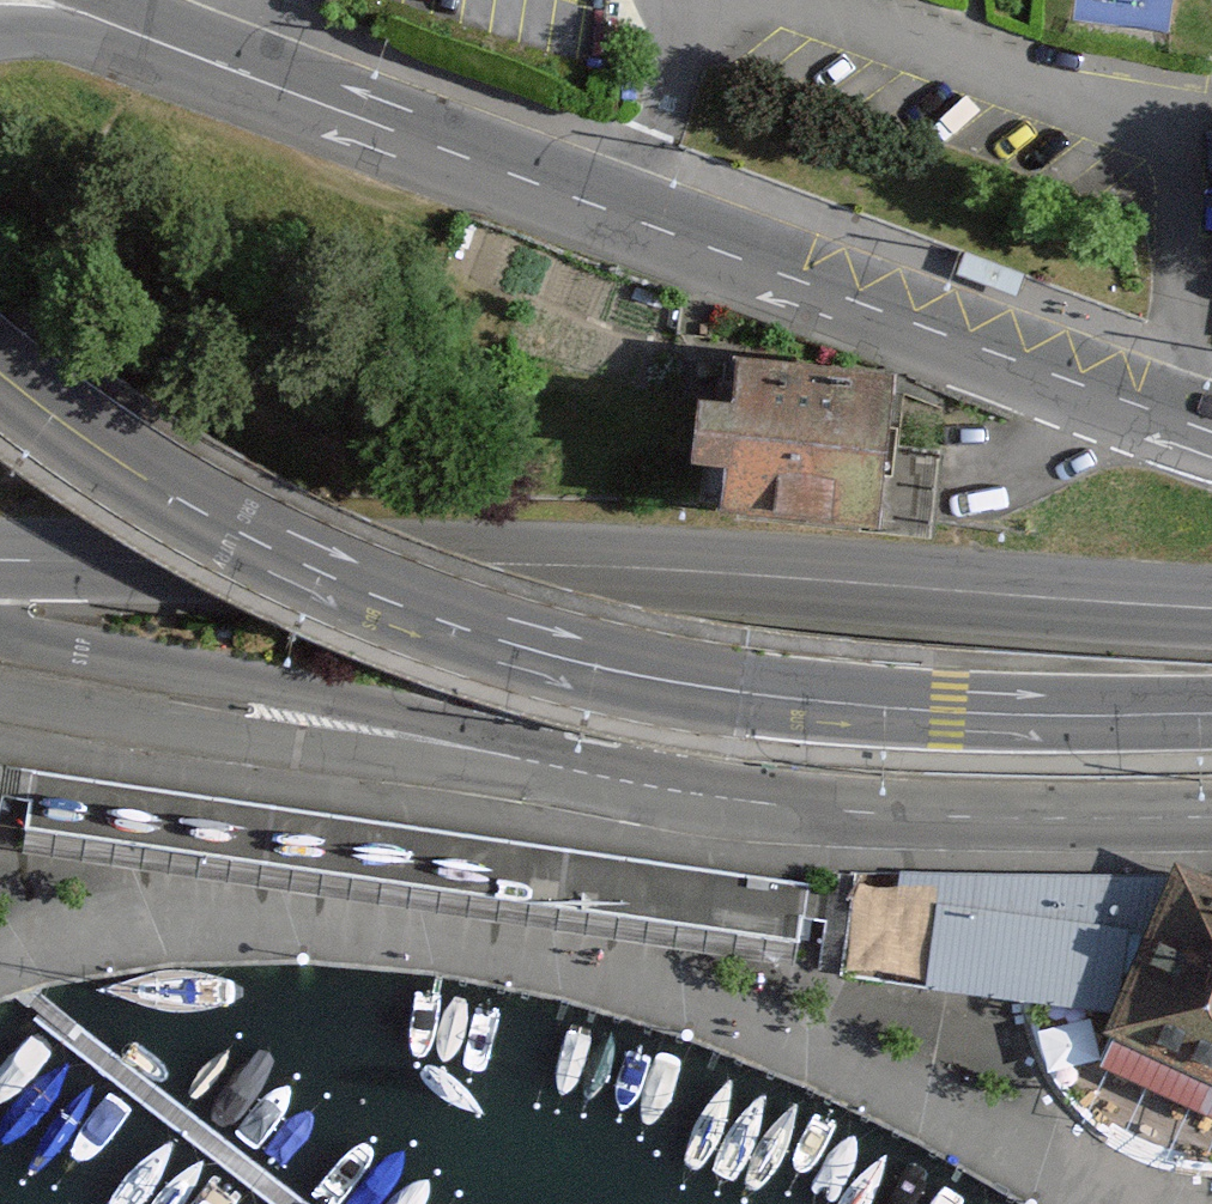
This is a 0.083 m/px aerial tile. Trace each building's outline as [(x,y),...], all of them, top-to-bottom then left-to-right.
[(921,388),(772,378),(770,404),(761,527),(956,541),(961,468),(916,465),(921,388)] [(761,527),(770,404),(730,401),(726,464),(735,465),(731,524),(761,527)] [(835,954),(844,894),(51,774),(42,834),(835,954)] [(1199,868),(1191,886),(1129,1021),(1105,1075),(1211,1123),(1211,874),(1199,868)] [(947,993),(1129,1021),(1191,886),(916,880),(912,910),(955,913),(947,993)]
